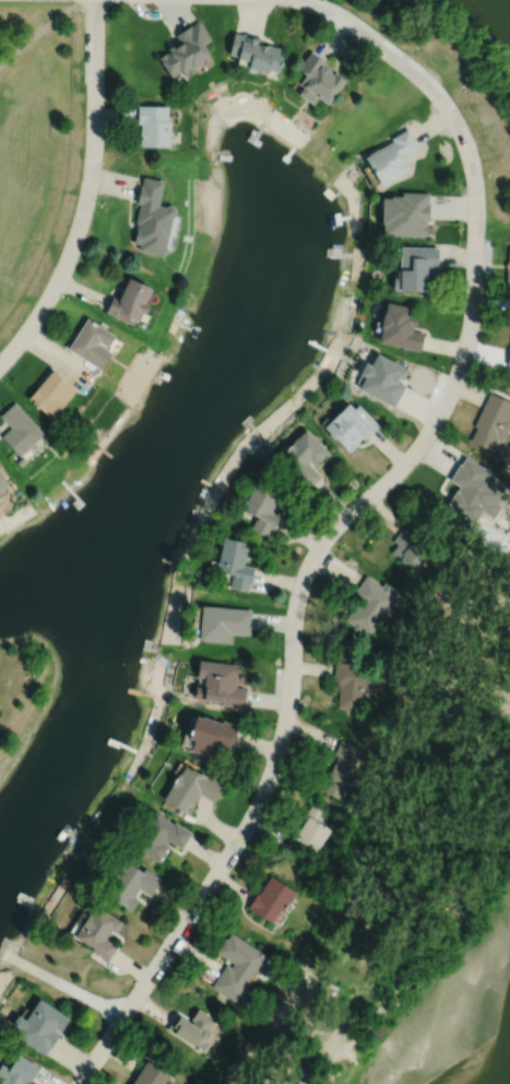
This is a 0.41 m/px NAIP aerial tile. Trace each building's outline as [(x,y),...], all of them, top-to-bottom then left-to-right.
[(157,58),(169,78),(179,71),(183,78),(195,70),(192,66),(207,57),(201,46),(210,40),(198,22),(190,26),(190,25),(175,35),(179,44),(174,47),(173,45),(166,49),(167,51),(157,58)] [(233,33),(227,55),(236,57),(236,58),(248,61),(246,69),(265,73),(264,78),(275,80),(281,56),(277,55),(278,48),(265,45),(265,46),(259,45),(261,38),(241,34),(241,35),(233,33)] [(310,51),(297,69),(305,74),(298,84),(303,88),(297,95),(311,105),(316,97),(325,105),(343,80),(335,74),(336,72),(324,63),(325,62),(310,51)] [(137,106),(137,124),(140,124),(139,147),(168,148),(169,121),(166,121),(167,106),(137,106)] [(364,159),(381,186),(407,171),(404,164),(408,162),(405,155),(418,148),(407,129),(391,139),(392,141),(364,159)] [(142,178),(140,186),(139,186),(134,205),(138,205),(133,224),(137,224),(132,244),(139,245),(138,252),(161,257),(165,255),(165,252),(164,248),(169,219),(173,218),(174,212),(171,208),(166,207),(163,208),(156,206),(162,183),(142,178)] [(382,199),(381,225),(383,225),(382,236),(427,236),(427,224),(426,224),(426,221),(428,221),(428,194),(402,193),(402,197),(391,197),(391,199),(382,199)] [(401,248),(401,259),(400,259),(400,272),(398,272),(398,279),(393,279),(393,292),(400,292),(400,293),(426,293),(427,273),(437,273),(438,248),(401,248)] [(128,279),(150,289),(142,305),(146,307),(142,316),(138,314),(133,323),(121,316),(119,320),(104,313),(111,298),(117,300),(128,279)] [(387,304),(384,315),(383,315),(380,330),(381,330),(379,345),(420,352),(424,335),(412,333),(413,328),(415,328),(417,317),(410,316),(411,308),(387,304)] [(85,319),(66,351),(98,372),(109,355),(95,346),(97,343),(105,349),(112,338),(85,319)] [(377,355),(370,368),(365,364),(359,376),(364,380),(358,391),(393,409),(405,386),(398,383),(399,380),(403,381),(407,371),(377,355)] [(52,373),(28,400),(43,411),(44,409),(54,417),(74,392),(52,373)] [(474,428),(476,429),(471,440),(491,450),(497,436),(505,433),(508,424),(509,424),(509,412),(509,404),(489,394),(474,428)] [(1,435),(20,455),(44,432),(16,403),(1,416),(11,427),(1,435)] [(347,405),(325,428),(349,451),(356,444),(356,443),(361,436),(364,440),(378,426),(358,407),(353,411),(347,405)] [(274,457),(290,474),(286,478),(300,492),(307,486),(308,487),(319,476),(306,463),(309,459),(313,465),(328,451),(304,428),(274,457)] [(465,455),(461,463),(459,463),(449,479),(459,486),(455,490),(455,489),(448,502),(443,511),(449,514),(447,517),(466,529),(472,521),(473,522),(481,510),(493,516),(498,508),(497,506),(505,494),(497,490),(498,489),(494,487),(496,483),(486,477),(489,470),(465,455)] [(22,456),(16,462),(21,467),(27,462),(22,456)] [(256,477),(245,499),(244,498),(239,508),(256,516),(250,528),(268,537),(278,515),(272,512),(276,501),(275,501),(281,490),(256,477)] [(407,523),(392,540),(396,544),(391,550),(414,570),(432,547),(418,535),(419,533),(407,523)] [(221,537),(216,560),(215,560),(213,571),(232,574),(229,587),(248,591),(249,583),(250,583),(253,567),(242,566),(245,552),(247,553),(248,541),(221,537)] [(365,575),(351,596),(358,601),(345,620),(368,636),(378,621),(382,625),(392,611),(388,608),(396,596),(388,591),(391,586),(384,582),(381,586),(365,575)] [(200,605),(198,639),(228,641),(229,633),(248,634),(250,609),(200,605)] [(197,660),(194,676),(203,677),(202,687),(193,686),(192,698),(220,701),(220,704),(242,708),(245,688),(235,687),(237,665),(197,660)] [(335,662),(332,685),(339,686),(336,708),(359,711),(363,689),(377,691),(380,667),(335,662)] [(193,715),(186,738),(192,739),(189,750),(211,758),(214,747),(224,750),(226,746),(229,747),(237,725),(221,720),(220,723),(200,716),(199,718),(193,715)] [(341,739),(333,755),(336,757),(320,790),(341,801),(354,774),(356,776),(359,768),(358,767),(363,758),(358,756),(361,750),(341,739)] [(183,766),(178,774),(177,774),(169,785),(170,786),(162,799),(187,815),(188,814),(188,815),(192,808),(193,806),(191,805),(199,794),(213,803),(224,786),(206,776),(206,777),(200,772),(199,774),(190,769),(190,770),(183,766)] [(311,804),(281,852),(298,864),(308,849),(313,853),(329,830),(318,824),(324,812),(311,804)] [(153,813),(131,846),(158,864),(168,848),(163,843),(165,839),(180,849),(190,834),(173,821),(171,825),(153,813)] [(122,861),(100,894),(130,912),(138,900),(133,897),(138,889),(149,897),(159,879),(143,869),(141,873),(122,861)] [(270,876),(258,895),(256,894),(247,908),(270,923),(277,911),(281,913),(287,904),(288,905),(295,894),(270,876)] [(93,906),(72,937),(91,949),(90,952),(106,961),(116,946),(104,940),(110,930),(115,933),(121,923),(93,906)] [(225,966),(211,988),(233,1003),(264,956),(230,934),(227,940),(225,939),(216,953),(233,965),(229,969),(225,966)] [(19,1016),(12,1026),(20,1030),(17,1034),(46,1052),(57,1036),(52,1033),(55,1029),(59,1031),(68,1019),(36,1000),(33,1006),(35,1007),(26,1022),(19,1016)] [(175,1016),(166,1030),(173,1035),(171,1036),(199,1054),(200,1053),(202,1054),(213,1038),(209,1036),(210,1035),(207,1034),(213,1025),(205,1021),(207,1017),(197,1010),(190,1021),(192,1022),(190,1026),(175,1016)] [(26,1082),(28,1083),(40,1064),(20,1051),(9,1066),(2,1061),(0,1064),(0,1083),(25,1083),(26,1082)] [(131,1083),(162,1083),(166,1077),(144,1063),(131,1083)]
